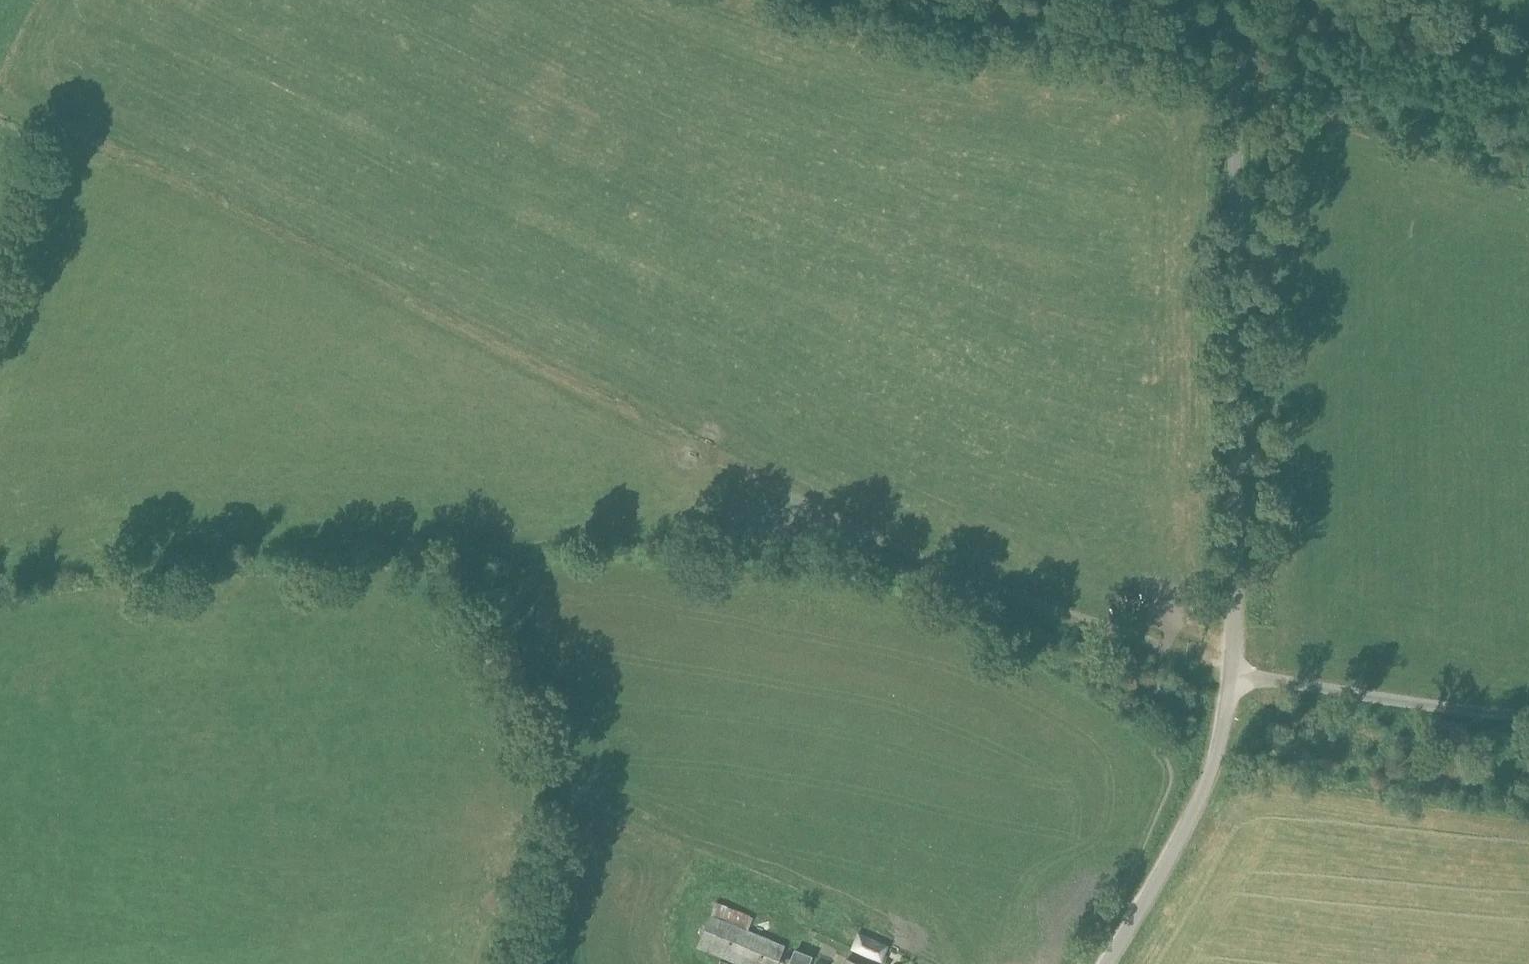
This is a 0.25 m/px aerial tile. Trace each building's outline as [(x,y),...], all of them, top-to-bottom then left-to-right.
[(779,948),(780,945),(709,912),(696,943),(743,963),(772,963),(779,948)] [(879,962),(886,946),(857,933),(850,949),(879,962)]
